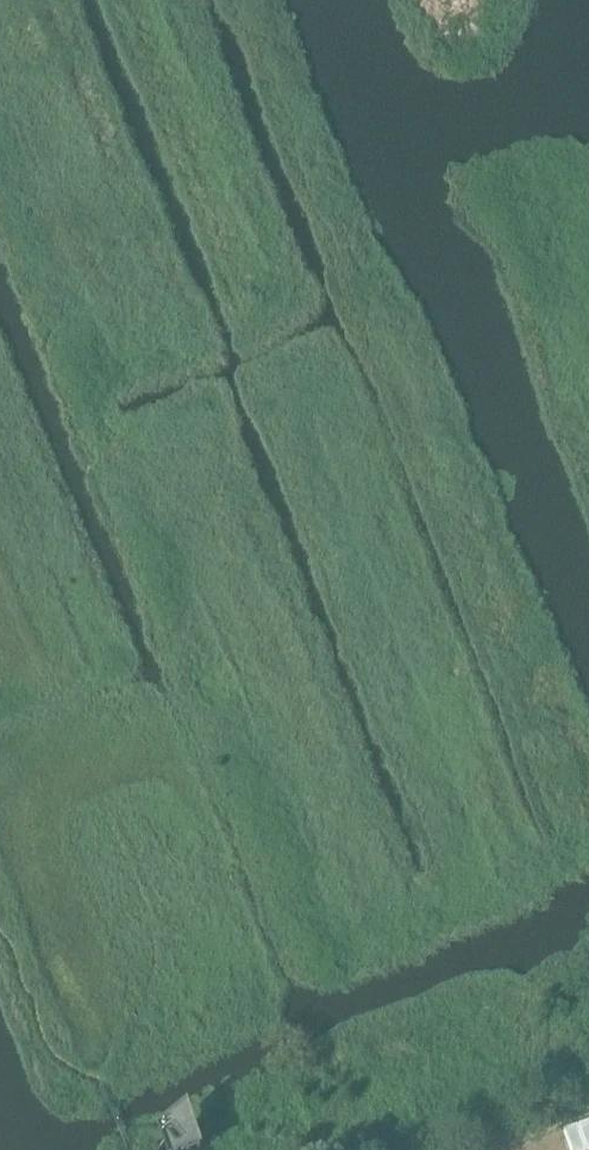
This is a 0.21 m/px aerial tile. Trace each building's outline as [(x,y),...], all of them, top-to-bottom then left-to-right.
[(155,1134),(161,1149),(200,1149),(186,1110),(155,1134)]
